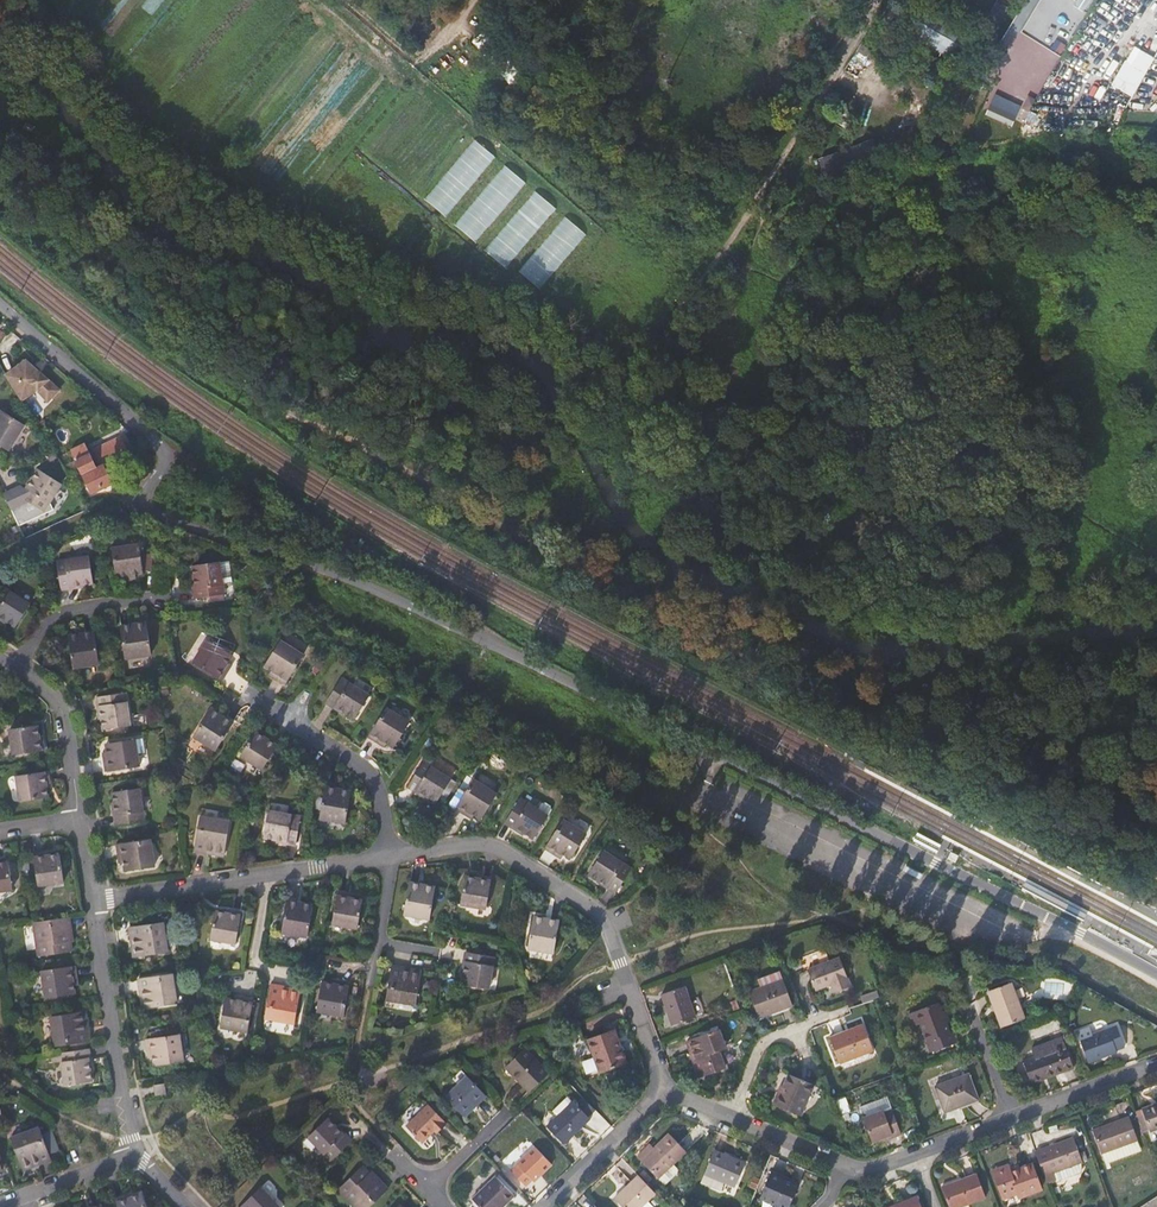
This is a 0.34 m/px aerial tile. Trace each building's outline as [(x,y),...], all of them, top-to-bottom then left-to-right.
[(1075,4),(1085,10),(1091,0),(1077,0),(1075,4)] [(976,37),(919,6),(905,32),(961,64),(976,37)] [(862,43),(846,69),(860,77),(875,51),(862,43)] [(1029,64),(1034,66),(1031,75),(1044,79),(1052,54),(1034,48),(1029,64)] [(1012,126),(1023,105),(996,92),(986,113),(1012,126)] [(448,216),(501,150),(479,132),(426,199),(448,216)] [(863,145),(821,157),(826,176),(869,164),(863,145)] [(510,159),(456,224),(477,242),(531,177),(510,159)] [(487,251),(510,268),(561,201),(538,183),(487,251)] [(520,271),(542,289),(588,233),(566,215),(520,271)] [(19,366),(7,373),(21,398),(37,388),(39,385),(51,395),(58,388),(36,369),(25,360),(19,366)] [(0,408),(0,445),(8,451),(26,425),(0,408)] [(80,451),(72,456),(91,493),(112,483),(102,464),(128,452),(123,441),(95,455),(101,465),(96,467),(89,454),(84,457),(80,451)] [(71,453),(72,456),(80,451),(84,457),(89,454),(90,454),(86,446),(71,453)] [(37,471),(32,479),(34,480),(27,490),(24,487),(18,496),(25,500),(10,507),(17,524),(52,508),(49,501),(59,485),(37,471)] [(140,541),(111,546),(117,580),(131,578),(130,573),(144,571),(144,569),(154,568),(151,551),(141,552),(140,541)] [(88,555),(57,559),(62,589),(83,586),(82,583),(92,582),(88,555)] [(219,561),(193,564),(194,574),(192,574),(195,597),(224,593),(223,589),(221,572),(219,561)] [(3,586),(0,590),(0,614),(9,619),(8,621),(17,627),(31,604),(3,586)] [(126,659),(151,654),(146,622),(121,626),(126,659)] [(75,668),(99,664),(94,632),(69,636),(75,668)] [(192,661),(220,680),(228,667),(225,665),(231,654),(207,637),(192,661)] [(274,676),(285,683),(303,655),(281,640),(265,666),(275,672),(274,676)] [(370,695),(343,677),(327,702),(335,708),(337,705),(347,711),(346,713),(355,719),(370,695)] [(124,693),(96,697),(97,706),(101,706),(103,718),(101,718),(103,729),(130,725),(129,721),(124,693)] [(408,723),(386,708),(368,737),(378,744),(381,740),(393,747),(408,723)] [(231,722),(209,709),(192,736),(214,750),(231,722)] [(35,725),(7,728),(11,755),(42,751),(40,735),(37,735),(35,725)] [(485,734),(492,739),(497,729),(490,725),(485,734)] [(262,736),(253,731),(237,755),(259,769),(276,742),(263,734),(262,736)] [(105,772),(139,767),(135,739),(106,744),(108,758),(103,758),(105,772)] [(427,796),(437,802),(451,780),(424,761),(408,786),(416,792),(418,789),(428,795),(427,796)] [(46,771),(14,776),(19,802),(46,797),(45,787),(48,786),(46,771)] [(465,793),(460,790),(453,800),(458,803),(455,807),(467,815),(470,812),(481,819),(498,794),(474,778),(465,793)] [(318,819),(343,824),(349,788),(324,784),(318,819)] [(115,825),(144,822),(140,794),(139,790),(112,794),(114,803),(115,802),(117,815),(114,816),(115,825)] [(525,834),(533,839),(548,816),(520,799),(505,823),(524,835),(525,834)] [(294,847),(298,817),(267,812),(262,839),(272,841),(272,844),(294,847)] [(230,823),(200,818),(195,852),(210,854),(211,850),(225,852),(230,823)] [(560,853),(572,859),(573,858),(587,835),(564,821),(547,848),(558,856),(560,853)] [(150,841),(116,846),(118,860),(123,859),(125,873),(154,868),(153,864),(150,841)] [(632,869),(604,851),(590,874),(598,881),(600,878),(611,885),(609,888),(617,893),(632,869)] [(957,863),(960,856),(951,852),(948,858),(957,863)] [(48,853),(33,855),(38,887),(64,883),(62,872),(60,855),(49,856),(48,853)] [(12,891),(8,864),(0,865),(0,893),(12,891)] [(476,881),(465,879),(461,906),(485,911),(491,880),(476,878),(476,881)] [(436,887),(410,882),(404,913),(430,917),(436,887)] [(353,895),(338,893),(332,922),(343,925),(358,927),(362,900),(353,899),(353,895)] [(281,936),(307,941),(312,908),(287,903),(281,936)] [(214,912),(210,936),(235,941),(240,913),(230,911),(228,914),(214,912)] [(70,933),(68,915),(31,921),(36,952),(70,947),(68,933),(70,933)] [(535,917),(534,923),(529,951),(554,955),(560,922),(535,917)] [(128,928),(129,932),(131,943),(135,943),(135,944),(137,958),(167,954),(166,949),(162,923),(128,928)] [(463,985),(489,990),(496,959),(467,954),(465,963),(468,963),(466,975),(464,975),(463,985)] [(809,969),(817,990),(833,984),(836,993),(852,987),(841,958),(809,969)] [(76,979),(74,965),(40,970),(45,997),(74,992),(72,980),(76,979)] [(408,967),(393,965),(387,998),(417,1003),(422,974),(408,971),(408,967)] [(172,976),(138,981),(141,995),(145,994),(146,997),(148,1009),(177,1005),(176,1002),(172,976)] [(335,985),(321,983),(316,1012),(343,1017),(349,983),(336,980),(335,985)] [(784,980),(751,991),(760,1018),(775,1012),(774,1010),(793,1003),(784,980)] [(1026,1019),(1012,983),(990,991),(1003,1027),(1026,1019)] [(262,1019),(292,1024),(297,995),(280,992),(281,987),(268,985),(262,1019)] [(684,986),(661,994),(672,1025),(705,1014),(699,996),(695,997),(696,999),(689,1002),(684,986)] [(235,1002),(223,1001),(218,1030),(245,1034),(251,1001),(236,998),(235,1002)] [(910,1012),(915,1025),(922,1022),(932,1051),(958,1041),(954,1030),(950,1030),(939,1002),(910,1012)] [(55,1045),(68,1043),(85,1041),(89,1040),(86,1026),(82,1026),(80,1012),(50,1016),(55,1045)] [(832,1039),(841,1063),(874,1050),(864,1024),(850,1030),(850,1033),(832,1039)] [(1079,1032),(1082,1039),(1090,1062),(1101,1059),(1100,1057),(1126,1047),(1118,1026),(1095,1034),(1092,1027),(1079,1032)] [(590,1039),(598,1058),(586,1063),(591,1075),(603,1070),(603,1072),(629,1062),(616,1029),(590,1039)] [(719,1029),(690,1040),(696,1057),(693,1058),(700,1076),(725,1067),(718,1049),(725,1046),(719,1029)] [(149,1040),(146,1040),(148,1054),(152,1053),(154,1067),(184,1062),(183,1058),(180,1036),(170,1037),(149,1040)] [(1064,1037),(1034,1049),(1037,1057),(1024,1061),(1033,1084),(1045,1079),(1044,1077),(1064,1069),(1065,1072),(1076,1068),(1064,1037)] [(87,1048),(85,1041),(68,1043),(69,1051),(87,1048)] [(91,1070),(88,1048),(87,1048),(69,1051),(60,1052),(65,1085),(92,1081),(90,1070),(91,1070)] [(524,1085),(532,1092),(551,1074),(527,1048),(510,1065),(526,1082),(524,1085)] [(774,1105),(801,1116),(814,1085),(789,1074),(781,1093),(779,1092),(774,1105)] [(970,1074),(937,1086),(946,1113),(961,1108),(960,1106),(980,1099),(970,1074)] [(448,1097),(467,1117),(475,1110),(473,1108),(487,1095),(469,1076),(460,1084),(448,1097)] [(155,1086),(156,1098),(166,1096),(164,1086),(155,1086)] [(584,1097),(578,1103),(591,1115),(597,1109),(584,1097)] [(861,1109),(864,1118),(884,1110),(885,1114),(894,1111),(893,1110),(888,1112),(884,1101),(861,1109)] [(549,1126),(567,1145),(581,1131),(580,1129),(591,1119),(575,1102),(549,1126)] [(409,1127),(424,1142),(436,1130),(439,1133),(448,1125),(445,1122),(446,1121),(431,1105),(409,1127)] [(1151,1131),(1151,1133),(1156,1131),(1156,1106),(1143,1111),(1143,1112),(1151,1131)] [(864,1118),(873,1142),(893,1135),(893,1138),(902,1135),(894,1111),(885,1114),(884,1110),(864,1118)] [(1144,1133),(1151,1131),(1143,1112),(1136,1115),(1144,1133)] [(1129,1117),(1093,1130),(1102,1154),(1138,1139),(1129,1117)] [(310,1140),(332,1164),(353,1144),(346,1136),(344,1139),(334,1129),(335,1128),(329,1122),(310,1140)] [(40,1129),(12,1139),(23,1167),(36,1162),(38,1167),(52,1161),(40,1129)] [(659,1179),(665,1185),(680,1172),(674,1165),(687,1153),(670,1135),(642,1162),(658,1180),(659,1179)] [(1036,1152),(1045,1176),(1047,1183),(1056,1179),(1053,1172),(1082,1161),(1073,1138),(1036,1152)] [(1137,1140),(1102,1153),(1105,1161),(1109,1160),(1110,1162),(1138,1151),(1137,1149),(1140,1147),(1137,1140)] [(512,1171),(527,1187),(541,1174),(543,1176),(555,1164),(548,1158),(538,1147),(512,1171)] [(721,1192),(724,1184),(736,1188),(746,1165),(715,1152),(706,1177),(702,1185),(721,1192)] [(1010,1168),(994,1174),(1004,1199),(1018,1194),(1019,1198),(1041,1189),(1032,1164),(1011,1172),(1010,1168)] [(1075,1175),(1071,1166),(1053,1172),(1056,1179),(1057,1183),(1061,1182),(1060,1180),(1075,1175)] [(353,1206),(372,1206),(389,1192),(376,1178),(374,1179),(363,1168),(339,1191),(353,1206)] [(762,1199),(781,1206),(791,1206),(800,1186),(783,1180),(785,1177),(774,1172),(762,1199)] [(984,1199),(975,1174),(940,1188),(948,1206),(962,1206),(984,1199)] [(482,1206),(508,1206),(518,1198),(497,1176),(474,1199),(482,1206)] [(657,1194),(640,1177),(615,1201),(621,1206),(650,1206),(647,1204),(657,1195),(657,1194)] [(261,1190),(244,1206),(278,1206),(261,1190)] [(1137,1206),(1156,1206),(1156,1194),(1137,1206)] [(115,1206),(144,1206),(139,1196),(129,1200),(129,1197),(114,1202),(115,1206)] [(917,1197),(899,1204),(900,1206),(898,1206),(921,1206),(917,1197)]
